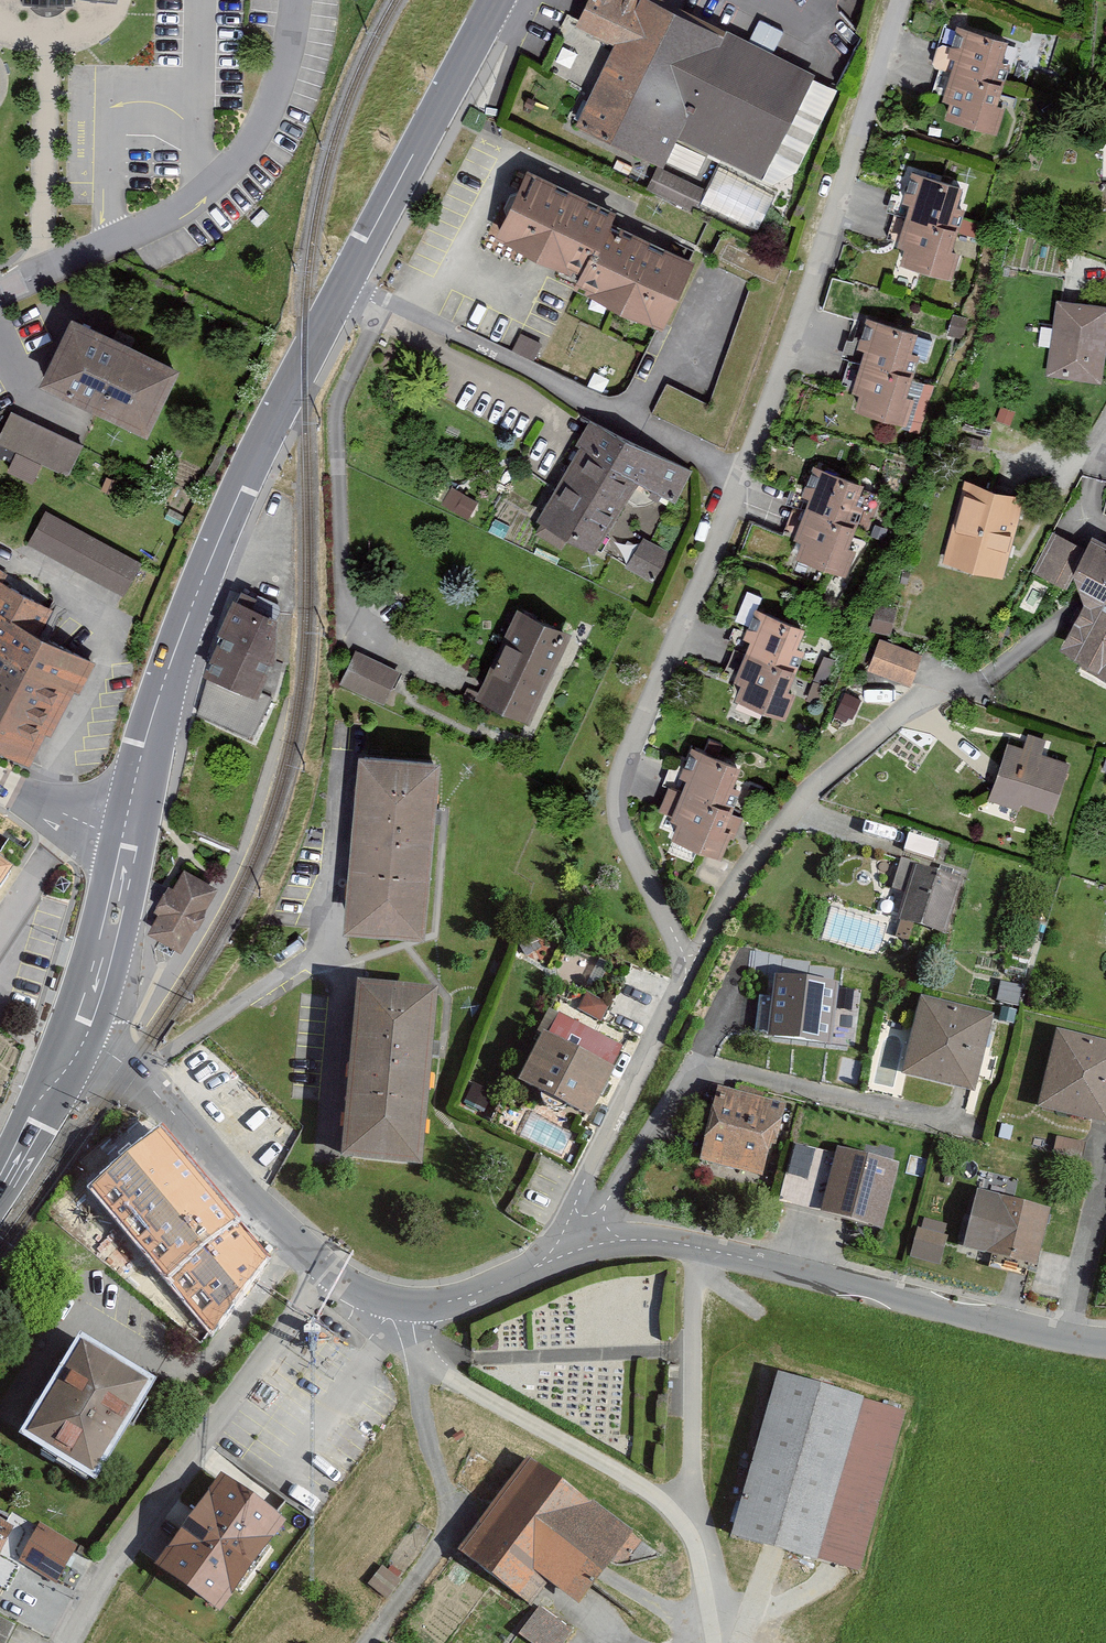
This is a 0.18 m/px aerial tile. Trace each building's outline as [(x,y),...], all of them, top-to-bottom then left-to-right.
[(22,5),(30,5),(34,11),(39,14),(47,16),(57,15),(63,11),(65,5),(72,5),(72,0),(22,0),(22,5)] [(844,85),(663,0),(594,0),(584,21),(624,40),(587,120),(669,158),(679,138),(794,192),(844,85)] [(1005,75),(1015,34),(967,22),(957,64),(1005,75)] [(995,116),(1005,75),(957,64),(947,105),(995,116)] [(716,166),(709,184),(658,163),(649,183),(759,230),(775,191),(716,166)] [(532,168),(501,230),(582,270),(608,216),(613,207),(532,168)] [(964,222),(975,181),(927,169),(916,210),(964,222)] [(954,263),(964,222),(916,210),(906,252),(954,263)] [(608,216),(582,270),(577,281),(661,321),(692,257),(608,216)] [(1105,351),(1105,305),(1056,298),(1046,374),(1102,382),(1105,351)] [(921,371),(931,330),(883,318),(873,359),(921,371)] [(174,368),(72,319),(45,377),(147,425),(174,368)] [(910,412),(921,371),(873,359),(863,400),(910,412)] [(9,413),(0,433),(0,439),(71,472),(83,446),(9,413)] [(532,517),(594,553),(637,479),(675,501),(691,472),(590,415),(532,517)] [(862,521),(872,480),(824,468),(814,509),(862,521)] [(1003,577),(1025,495),(965,479),(943,562),(1003,577)] [(146,556),(49,508),(32,541),(129,590),(146,556)] [(852,562),(862,521),(814,509),(804,550),(852,562)] [(1086,598),(1059,648),(1105,674),(1105,542),(1093,535),(1064,586),(1086,598)] [(643,537),(628,563),(655,579),(670,553),(643,537)] [(16,619),(32,588),(0,572),(0,611),(16,619)] [(233,599),(204,673),(258,696),(276,658),(277,617),(233,599)] [(870,631),(891,635),(897,609),(876,604),(870,631)] [(486,690),(536,711),(570,628),(520,607),(486,690)] [(797,646),(805,628),(756,607),(743,637),(751,640),(746,652),(795,672),(805,649),(797,646)] [(35,752),(85,653),(16,619),(0,611),(0,735),(35,752)] [(922,653),(880,638),(868,670),(910,686),(922,653)] [(357,651),(341,682),(382,703),(398,672),(357,651)] [(788,689),(795,672),(746,652),(735,679),(741,682),(735,698),(785,719),(796,693),(788,689)] [(835,715),(851,723),(861,700),(845,693),(835,715)] [(1061,805),(1077,756),(1016,736),(1000,785),(1061,805)] [(741,802),(751,760),(703,749),(693,790),(741,802)] [(439,761),(357,754),(344,927),(426,933),(439,761)] [(731,843),(741,802),(693,790),(683,831),(731,843)] [(16,877),(0,865),(0,899),(16,877)] [(218,887),(184,868),(174,887),(168,884),(154,910),(159,913),(148,932),(181,951),(218,887)] [(945,937),(961,883),(913,868),(897,923),(945,937)] [(838,984),(777,977),(769,1043),(830,1051),(838,984)] [(437,996),(356,989),(342,1162),(424,1168),(437,996)] [(993,1016),(921,998),(901,1077),(974,1094),(993,1016)] [(599,1111),(620,1063),(551,1033),(530,1081),(599,1111)] [(1057,1033),(1039,1108),(1105,1123),(1105,1044),(1057,1033)] [(709,1159),(776,1172),(789,1108),(722,1094),(709,1159)] [(791,1144),(781,1198),(793,1201),(797,1181),(816,1185),(823,1150),(791,1144)] [(192,1336),(266,1262),(150,1146),(86,1210),(140,1263),(153,1251),(179,1276),(156,1300),(192,1336)] [(883,1231),(900,1164),(837,1149),(821,1216),(883,1231)] [(1051,1210),(977,1193),(963,1251),(1037,1269),(1051,1210)] [(910,1257),(941,1266),(949,1237),(944,1236),(947,1225),(924,1219),(921,1230),(918,1229),(910,1257)] [(147,1385),(80,1345),(24,1439),(92,1479),(147,1385)] [(906,1402),(786,1369),(742,1527),(862,1560),(906,1402)] [(462,1549),(536,1599),(557,1568),(589,1590),(636,1522),(530,1450),(462,1549)] [(155,1570),(220,1615),(284,1524),(219,1479),(155,1570)] [(5,1569),(26,1527),(0,1514),(0,1566),(5,1569)] [(82,1543),(45,1523),(29,1554),(66,1574),(82,1543)] [(401,1582),(382,1566),(368,1585),(387,1600),(401,1582)] [(526,1642),(563,1642),(571,1631),(539,1609),(519,1638),(526,1642)] [(15,1626),(0,1618),(0,1642),(5,1642),(15,1626)]
